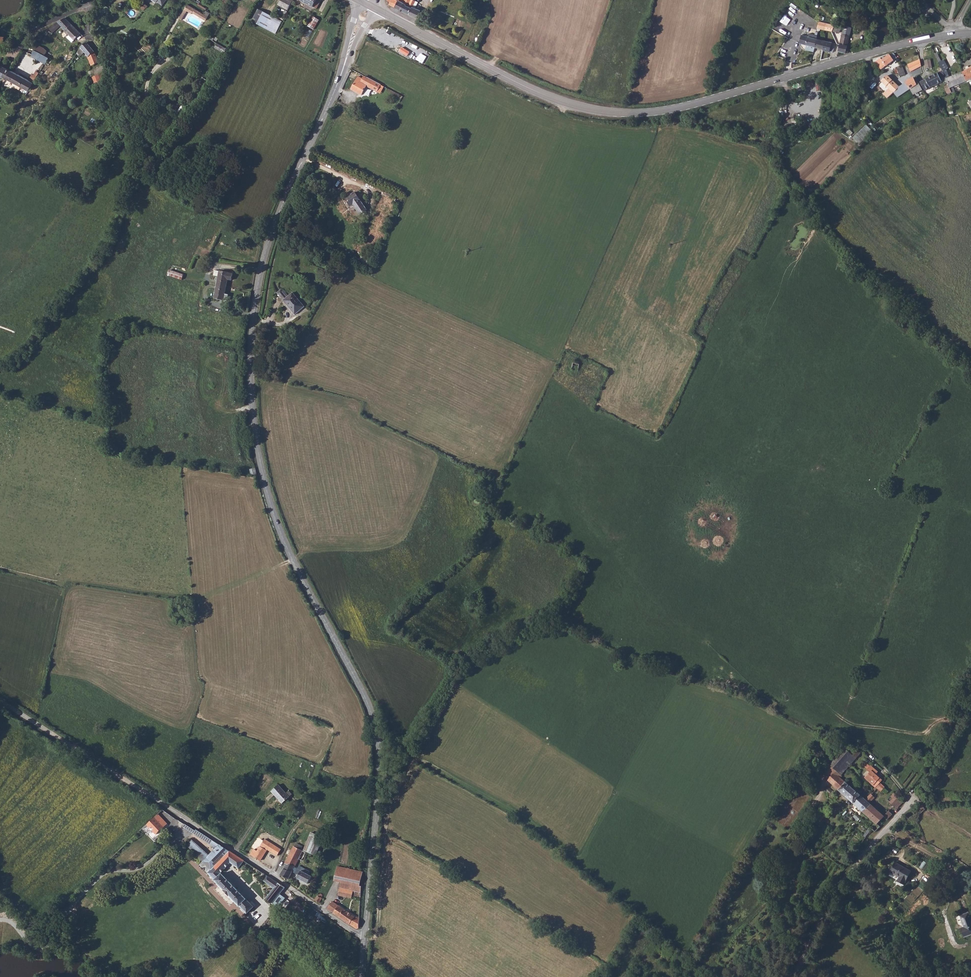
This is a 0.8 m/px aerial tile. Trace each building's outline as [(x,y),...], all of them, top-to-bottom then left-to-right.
[(145,9),(146,8),(150,2),(148,1),(146,0),(145,0),(142,6),(143,6),(141,8),(142,9),(143,10),(145,9)] [(288,10),(293,0),(281,0),(278,5),(288,10)] [(305,5),(316,10),(321,1),(319,0),(297,0),(305,5)] [(395,0),(388,0),(387,1),(391,3),(389,5),(401,11),(406,0),(400,0),(399,2),(395,0)] [(401,11),(409,15),(416,1),(414,0),(406,0),(401,11)] [(416,1),(409,15),(417,19),(421,11),(419,9),(416,8),(419,2),(416,1)] [(195,7),(188,3),(183,11),(186,12),(187,10),(192,12),(192,11),(195,7)] [(97,11),(103,16),(109,9),(102,4),(97,11)] [(208,16),(195,7),(192,11),(206,19),(208,16)] [(257,10),(251,21),(274,33),(280,22),(257,10)] [(811,16),(807,13),(802,20),(806,22),(811,16)] [(313,16),(309,27),(315,29),(319,19),(313,16)] [(51,26),(48,31),(51,33),(53,31),(54,31),(61,25),(70,35),(68,37),(73,42),(81,33),(66,17),(58,21),(51,26)] [(785,32),(788,25),(780,22),(777,29),(785,32)] [(820,24),(819,29),(828,31),(829,24),(824,23),(823,22),(822,22),(821,23),(820,24)] [(835,28),(835,31),(841,32),(843,25),(838,24),(837,28),(835,28)] [(843,33),(839,52),(845,53),(851,29),(848,29),(847,31),(843,31),(843,33)] [(39,32),(34,41),(39,43),(43,35),(39,32)] [(799,43),(806,45),(815,47),(817,39),(818,36),(810,35),(809,38),(801,36),(799,43)] [(817,39),(815,47),(824,50),(825,41),(817,39)] [(824,50),(823,51),(830,52),(830,51),(833,52),(835,44),(825,41),(824,50)] [(96,52),(87,42),(81,48),(80,50),(77,54),(81,57),(85,52),(89,57),(92,65),(93,66),(100,63),(96,52)] [(218,43),(215,48),(225,53),(227,49),(218,43)] [(38,45),(35,50),(49,58),(51,55),(44,48),(38,45)] [(400,45),(396,50),(408,56),(411,51),(400,45)] [(35,50),(32,56),(46,64),(47,62),(49,58),(35,50)] [(892,53),(889,54),(884,59),(883,57),(875,63),(881,70),(895,59),(892,53)] [(939,58),(936,59),(942,71),(946,70),(947,69),(944,61),(941,62),(939,58)] [(910,72),(913,71),(921,66),(920,61),(911,64),(910,63),(909,64),(909,65),(907,66),(910,72)] [(7,79),(12,70),(0,63),(0,75),(7,79)] [(902,67),(897,70),(898,73),(900,77),(905,75),(902,67)] [(963,73),(966,81),(967,83),(970,81),(970,69),(963,73)] [(12,70),(7,79),(29,91),(33,83),(38,76),(33,73),(29,80),(12,70)] [(946,70),(942,71),(947,83),(948,85),(950,88),(966,81),(963,73),(950,78),(946,70)] [(925,80),(919,83),(924,91),(943,82),(944,84),(947,83),(942,71),(925,80)] [(106,81),(103,74),(93,78),(95,83),(99,82),(100,83),(106,81)] [(377,82),(366,76),(365,79),(359,77),(353,89),(363,95),(367,86),(373,90),(377,82)] [(886,76),(881,82),(891,90),(893,93),(899,87),(886,76)] [(913,79),(905,83),(909,89),(916,85),(913,79)] [(377,82),(373,90),(379,92),(382,85),(377,82)] [(899,87),(893,93),(897,98),(903,94),(899,87)] [(866,124),(852,137),(859,144),(873,131),(866,124)] [(356,193),(347,199),(352,207),(354,206),(361,215),(368,211),(356,193)] [(362,254),(359,261),(367,265),(370,258),(362,254)] [(170,270),(168,275),(182,279),(184,273),(170,270)] [(218,277),(217,285),(227,286),(228,279),(232,280),(233,273),(229,273),(229,272),(220,271),(220,272),(214,271),(214,276),(218,277)] [(227,286),(217,285),(216,300),(226,301),(227,286)] [(279,294),(285,301),(291,297),(284,289),(279,294)] [(291,297),(285,301),(289,306),(289,305),(296,313),(305,306),(295,294),(291,297)] [(849,744),(829,766),(831,768),(835,771),(840,775),(850,764),(852,763),(848,759),(852,755),(850,753),(855,748),(849,744)] [(848,759),(852,763),(860,753),(855,748),(850,753),(852,755),(848,759)] [(869,766),(866,764),(864,767),(866,769),(861,774),(875,787),(880,782),(881,780),(875,774),(876,772),(870,765),(869,766)] [(831,768),(827,772),(831,776),(835,771),(831,768)] [(831,776),(827,780),(853,804),(860,796),(857,794),(840,779),(842,777),(840,775),(835,771),(831,776)] [(880,782),(875,787),(876,789),(880,792),(884,787),(880,782)] [(279,785),(272,792),(282,804),(289,798),(279,785)] [(892,799),(889,802),(894,807),(901,799),(896,795),(892,799)] [(860,796),(853,804),(862,811),(871,806),(868,804),(865,801),(860,796)] [(901,799),(894,807),(897,809),(901,805),(904,801),(901,799)] [(871,806),(862,811),(876,825),(877,824),(883,818),(886,820),(892,814),(888,811),(883,817),(871,806)] [(915,808),(905,816),(909,821),(915,817),(916,817),(925,810),(922,807),(918,806),(915,808)] [(154,817),(146,824),(155,834),(163,827),(154,817)] [(198,829),(197,831),(194,835),(199,838),(200,837),(203,838),(206,835),(198,829)] [(316,855),(319,847),(323,837),(311,833),(304,850),(316,855)] [(257,851),(254,856),(260,860),(268,849),(278,855),(281,849),(273,844),(266,839),(265,841),(262,844),(262,845),(260,847),(257,851)] [(285,863),(287,864),(295,867),(299,859),(303,850),(301,849),(303,846),(297,843),(295,847),(294,846),(285,863)] [(219,844),(203,860),(205,863),(211,869),(229,850),(219,844)] [(229,850),(211,869),(208,872),(246,914),(253,907),(220,874),(230,863),(238,868),(244,861),(229,850)] [(901,879),(899,883),(904,886),(912,872),(896,863),(890,872),(901,879)] [(249,864),(243,872),(250,877),(256,868),(249,864)] [(287,864),(281,875),(282,875),(289,879),(292,871),(295,867),(287,864)] [(335,866),(333,881),(340,882),(360,885),(361,872),(335,866)] [(301,870),(299,875),(298,878),(308,883),(312,876),(301,870)] [(265,875),(262,879),(274,889),(278,883),(265,875)] [(360,885),(340,882),(340,886),(338,895),(352,898),(352,895),(361,896),(362,885),(360,885)] [(274,889),(265,899),(272,904),(285,888),(278,883),(274,889)] [(333,901),(329,907),(340,916),(356,928),(359,928),(359,918),(355,917),(347,911),(333,901)] [(961,915),(966,926),(963,928),(966,935),(970,934),(970,915),(970,912),(961,915)] [(219,939),(214,944),(217,948),(223,942),(221,941),(219,939)] [(209,949),(204,954),(207,957),(212,952),(209,949)]
